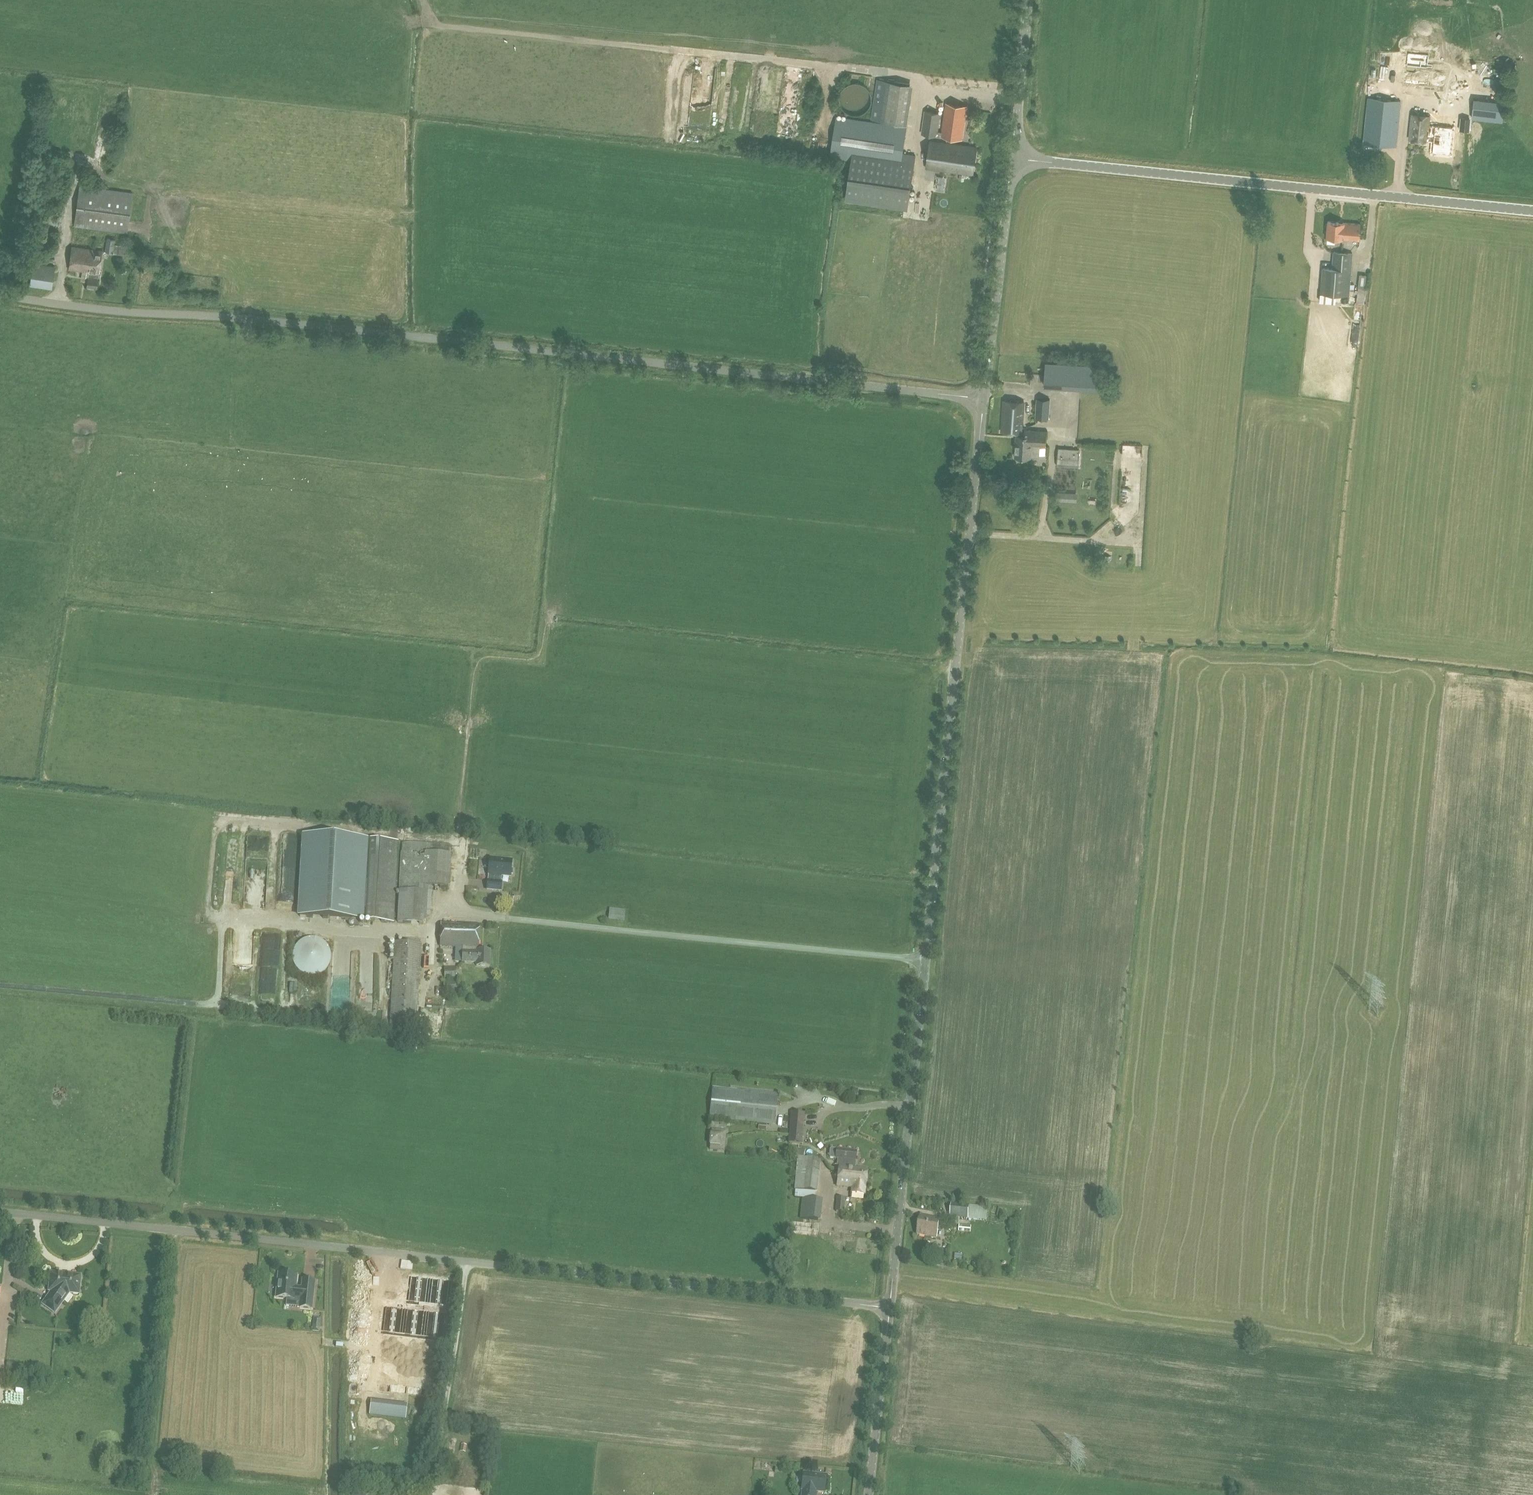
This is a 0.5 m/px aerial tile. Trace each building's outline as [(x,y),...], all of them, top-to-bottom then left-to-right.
[(1409,41),(1405,82),(1426,84),(1430,43),(1409,41)] [(696,70),(688,131),(700,132),(708,71),(696,70)] [(850,83),(847,85),(844,87),(842,90),(840,93),(840,97),(840,100),(840,104),(842,107),(844,110),(847,112),(850,114),(854,115),(858,115),(861,114),(865,112),(867,110),(870,107),(871,104),(872,100),(872,97),(871,93),(870,90),(867,87),(864,85),(861,83),(858,82),(854,82),(850,83)] [(886,123),(908,126),(912,88),(891,85),(886,123)] [(1368,97),(1364,143),(1396,146),(1401,101),(1368,97)] [(1504,102),(1474,99),(1472,119),(1502,122),(1504,102)] [(939,131),(941,113),(924,110),(921,133),(963,140),(968,105),(945,102),(941,131),(939,131)] [(1412,114),(1409,139),(1427,141),(1433,141),(1432,151),(1450,153),(1453,127),(1435,125),(1435,126),(1429,125),(1430,116),(1412,114)] [(830,157),(851,160),(901,167),(903,153),(907,127),(836,116),(830,157)] [(1469,118),(1461,118),(1460,130),(1468,130),(1469,118)] [(973,174),(977,147),(931,140),(927,167),(973,174)] [(901,167),(851,160),(845,200),(907,209),(916,155),(903,153),(901,167)] [(133,193),(80,186),(77,207),(74,226),(77,227),(128,233),(133,193)] [(1328,221),(1327,238),(1360,240),(1361,224),(1328,221)] [(127,255),(128,246),(115,244),(115,239),(107,238),(105,251),(127,255)] [(72,247),(69,269),(83,271),(82,276),(84,277),(84,280),(88,280),(87,286),(97,288),(102,251),(72,247)] [(154,251),(147,250),(146,261),(153,261),(154,251)] [(1321,293),(1350,295),(1352,270),(1353,253),(1333,251),(1332,268),(1323,267),(1321,293)] [(30,286),(52,289),(55,266),(33,263),(30,286)] [(1044,386),(1062,387),(1064,363),(1046,362),(1044,386)] [(1099,365),(1064,363),(1062,387),(1097,390),(1099,365)] [(1050,399),(1037,398),(1037,404),(1036,417),(1049,418),(1050,399)] [(1002,431),(1018,432),(1023,432),(1025,401),(1004,400),(1002,431)] [(1023,432),(1018,432),(1018,435),(1017,435),(1016,456),(1017,456),(1017,458),(1018,460),(1024,460),(1027,457),(1032,457),(1032,456),(1040,457),(1040,446),(1047,446),(1047,431),(1047,430),(1025,429),(1025,432),(1023,432)] [(1080,449),(1059,448),(1058,465),(1079,467),(1080,449)] [(1121,472),(1122,484),(1136,484),(1135,472),(1121,472)] [(1054,491),(1054,500),(1077,501),(1077,493),(1054,491)] [(353,920),(357,839),(302,836),(297,917),(353,920)] [(399,841),(357,839),(353,920),(394,923),(399,841)] [(402,843),(398,922),(423,924),(429,919),(431,910),(433,887),(449,888),(450,845),(402,843)] [(224,869),(232,869),(233,858),(224,858),(224,869)] [(512,875),(513,869),(511,869),(512,860),(490,858),(488,874),(489,874),(489,880),(488,880),(487,885),(487,889),(501,891),(502,882),(498,881),(498,875),(510,876),(510,874),(512,875)] [(466,897),(493,898),(493,890),(467,889),(466,897)] [(610,909),(609,920),(624,922),(626,910),(610,909)] [(440,946),(462,947),(462,963),(477,963),(477,966),(489,966),(490,951),(478,951),(479,925),(441,923),(440,946)] [(318,938),(314,937),(310,937),(306,938),(303,940),(300,942),(297,944),(295,948),(294,951),(293,955),(293,959),(294,963),(296,966),(298,969),(301,972),(304,974),(308,975),(312,975),(316,975),(319,974),(323,972),(326,970),(328,966),(330,963),(331,959),(331,955),(331,952),(329,948),(327,945),(325,942),(321,940),(318,938)] [(395,942),(390,1032),(416,1033),(421,943),(395,942)] [(445,970),(445,978),(456,978),(455,970),(445,970)] [(444,980),(444,989),(456,988),(456,979),(444,980)] [(775,1125),(778,1094),(713,1087),(710,1118),(758,1123),(766,1124),(775,1125)] [(802,1143),(804,1113),(792,1112),(789,1142),(802,1143)] [(712,1130),(710,1149),(724,1150),(726,1131),(712,1130)] [(837,1166),(840,1166),(840,1165),(855,1167),(856,1152),(831,1149),(830,1150),(829,1157),(830,1159),(838,1159),(837,1166)] [(794,1190),(796,1190),(815,1192),(817,1193),(821,1160),(797,1158),(794,1190)] [(840,1165),(840,1166),(838,1186),(853,1188),(852,1193),(864,1194),(867,1168),(855,1167),(840,1165)] [(814,1199),(815,1192),(796,1190),(795,1197),(802,1198),(814,1199)] [(836,1209),(844,1210),(845,1197),(837,1197),(836,1209)] [(823,1200),(814,1199),(802,1198),(800,1218),(821,1221),(823,1200)] [(969,1219),(971,1205),(952,1203),(950,1217),(969,1219)] [(987,1206),(971,1205),(969,1219),(986,1220),(987,1206)] [(917,1235),(936,1238),(940,1220),(921,1216),(917,1235)] [(833,1228),(832,1241),(841,1242),(841,1228),(833,1228)] [(432,1277),(433,1269),(415,1268),(415,1276),(432,1277)] [(302,1290),(295,1289),(297,1276),(292,1275),(293,1272),(283,1271),(283,1272),(283,1274),(279,1274),(276,1297),(294,1299),(294,1297),(301,1298),(300,1307),(312,1309),(314,1289),(302,1288),(302,1290)] [(73,1293),(73,1294),(77,1295),(80,1292),(80,1288),(81,1276),(51,1273),(49,1290),(50,1290),(52,1292),(43,1304),(55,1313),(64,1301),(61,1300),(66,1293),(73,1293)] [(434,1287),(435,1278),(414,1276),(413,1281),(404,1281),(402,1300),(410,1301),(410,1309),(423,1310),(425,1286),(434,1287)] [(384,1277),(384,1285),(399,1285),(399,1277),(384,1277)] [(349,1337),(366,1338),(368,1307),(351,1306),(349,1337)] [(398,1330),(397,1340),(409,1341),(409,1346),(417,1347),(420,1323),(418,1322),(419,1314),(401,1312),(400,1322),(398,1321),(397,1330),(398,1330)] [(365,1347),(347,1347),(347,1377),(365,1377),(365,1347)] [(426,1393),(429,1364),(379,1359),(376,1388),(426,1393)] [(15,1370),(16,1362),(7,1361),(6,1369),(15,1370)] [(407,1404),(371,1400),(369,1415),(406,1419),(407,1404)] [(816,1491),(824,1492),(826,1476),(804,1473),(802,1489),(803,1489),(803,1494),(816,1494),(816,1491)]
